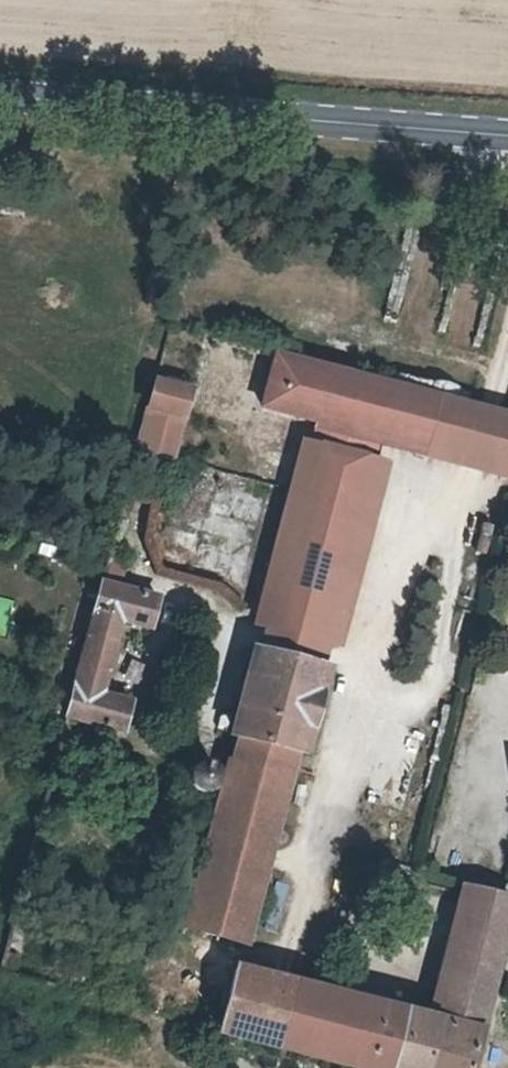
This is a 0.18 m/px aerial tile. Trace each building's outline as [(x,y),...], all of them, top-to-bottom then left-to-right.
[(261,403),(316,419),(332,365),(276,349),(261,403)] [(332,365),(316,419),(376,437),(457,460),(473,407),(332,365)] [(189,380),(150,369),(126,453),(165,463),(189,380)] [(457,460),(490,470),(505,416),(473,407),(457,460)] [(490,470),(507,475),(507,417),(505,416),(490,470)] [(316,419),(256,624),(316,641),(376,437),(316,419)] [(269,426),(268,436),(272,440),(277,443),(282,445),(288,443),(293,439),(296,434),(291,424),(277,421),(269,426)] [(117,694),(95,687),(117,610),(140,617),(148,590),(91,574),(54,706),(110,719),(117,694)] [(316,641),(256,624),(252,636),(312,654),(316,641)] [(248,650),(308,667),(312,654),(252,636),(248,650)] [(248,650),(224,732),(277,748),(283,750),(308,667),(248,650)] [(215,761),(269,776),(277,748),(224,732),(215,761)] [(171,763),(168,770),(169,777),(173,783),(179,786),(187,786),(193,782),(197,780),(199,776),(200,772),(192,761),(177,759),(171,763)] [(208,982),(269,776),(215,761),(165,928),(156,926),(144,964),(128,1017),(238,1049),(257,995),(208,982)] [(445,918),(437,943),(481,956),(487,935),(494,912),(450,900),(445,918)] [(481,956),(437,943),(406,1043),(337,1021),(323,1067),(448,1067),(481,956)] [(303,1067),(323,1067),(337,1021),(292,1007),(257,995),(238,1049),(303,1067)]
